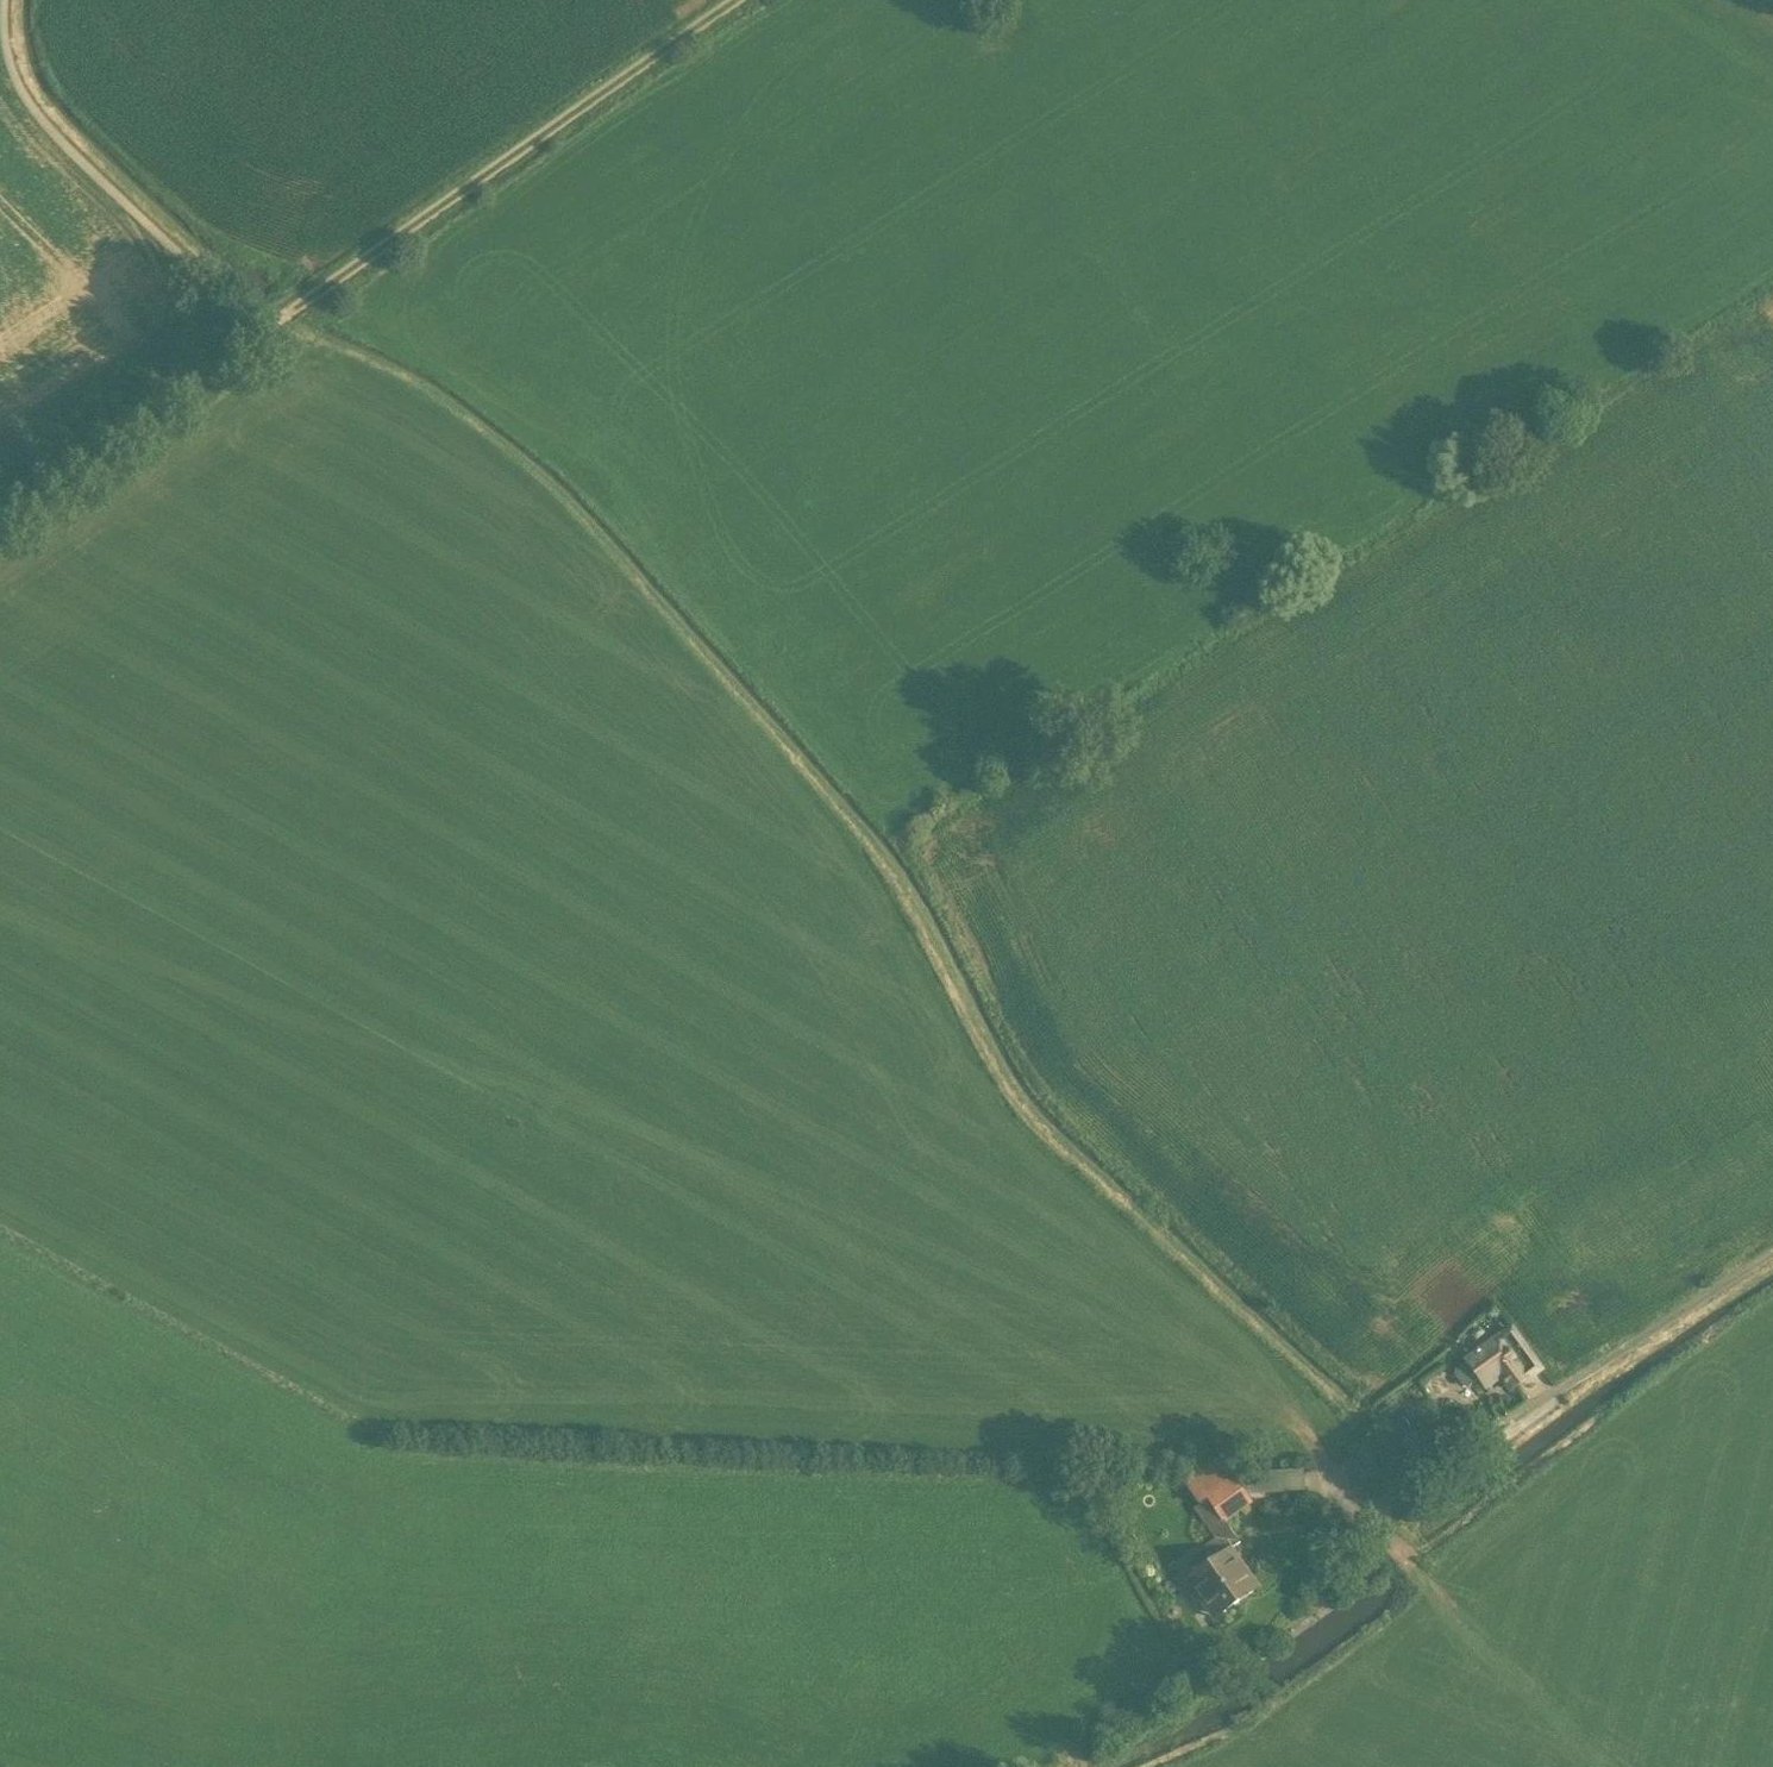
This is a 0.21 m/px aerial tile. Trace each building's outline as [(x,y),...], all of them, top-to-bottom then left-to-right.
[(1511,1389),(1540,1369),(1512,1329),(1467,1360),(1484,1386),(1501,1374),(1511,1389)] [(1397,1439),(1412,1429),(1400,1412),(1385,1422),(1397,1439)] [(1191,1556),(1201,1570),(1187,1580),(1214,1619),(1258,1588),(1231,1549),(1239,1543),(1225,1523),(1253,1503),(1234,1476),(1220,1456),(1184,1482),(1200,1505),(1194,1509),(1215,1539),(1191,1556)]
